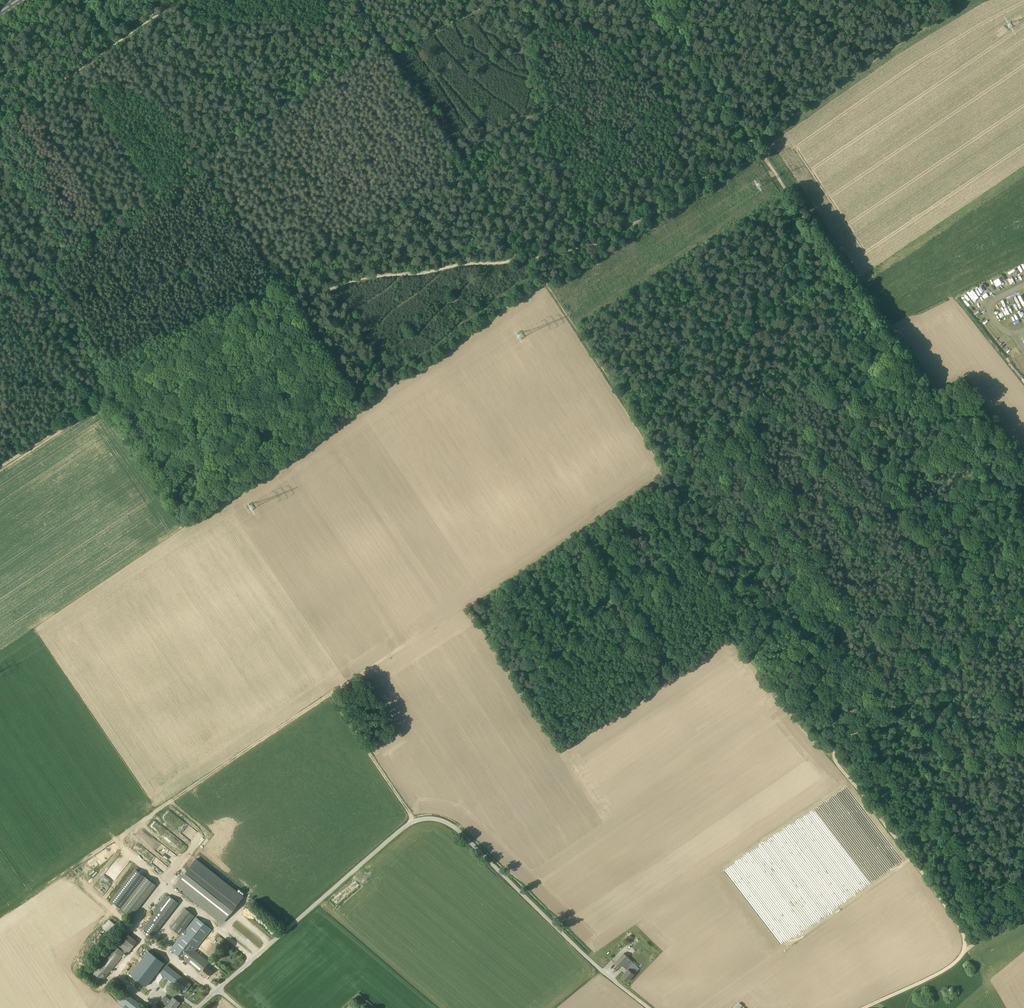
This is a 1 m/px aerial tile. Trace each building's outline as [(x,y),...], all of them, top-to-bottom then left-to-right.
[(243,897),(195,859),(175,885),(222,923),(243,897)] [(145,877),(136,870),(120,889),(121,890),(130,897),(145,877)] [(156,886),(145,877),(130,897),(121,909),(132,918),(156,886)] [(178,903),(169,896),(156,913),(143,929),(152,936),(178,903)] [(188,963),(188,962),(196,952),(194,951),(212,929),(185,908),(170,928),(181,936),(170,949),(188,963)] [(102,927),(108,932),(115,923),(109,919),(102,927)] [(113,944),(88,976),(99,985),(125,953),(113,944)] [(148,951),(130,974),(146,987),(164,963),(148,951)] [(202,957),(196,952),(188,962),(200,972),(200,973),(203,976),(204,975),(206,977),(211,972),(205,967),(208,962),(202,957)] [(628,957),(624,953),(614,963),(619,968),(622,965),(625,968),(626,967),(628,969),(627,970),(622,976),(627,982),(634,974),(637,971),(631,965),(633,962),(628,958),(628,957)] [(191,984),(167,965),(161,974),(185,992),(191,984)] [(126,992),(118,1002),(126,1007),(139,1007),(141,1005),(126,992)] [(165,1007),(175,1007),(180,1003),(173,997),(165,1007)]
